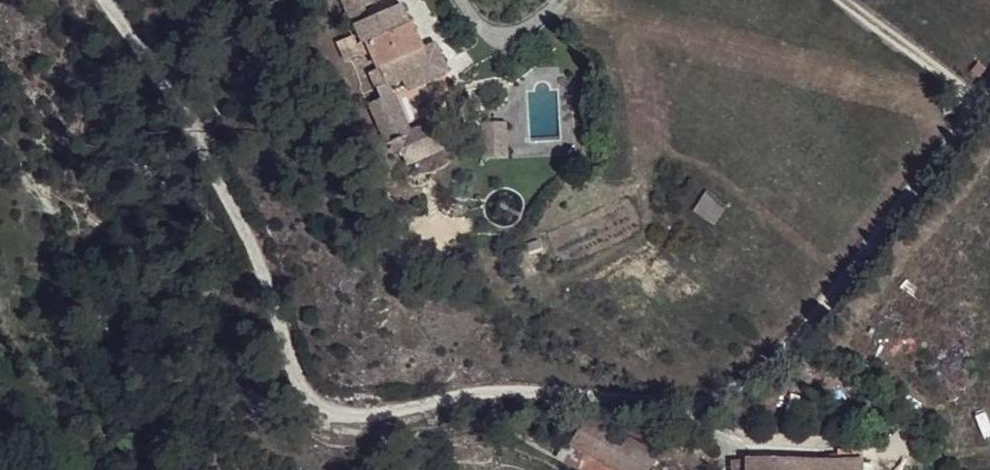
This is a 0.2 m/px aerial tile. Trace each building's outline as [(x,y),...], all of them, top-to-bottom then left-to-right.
[(355,22),(373,14),(367,2),(371,0),(345,0),(350,10),(355,22)] [(373,14),(355,22),(360,32),(365,44),(370,42),(373,48),(381,66),(388,84),(389,84),(404,78),(434,65),(428,50),(416,24),(414,25),(403,1),(373,14)] [(360,32),(355,22),(333,32),(346,60),(373,48),(370,42),(365,44),(360,32)] [(434,65),(404,78),(410,90),(449,73),(437,46),(428,50),(434,65)] [(974,63),(982,69),(988,61),(980,55),(974,63)] [(388,84),(381,66),(371,71),(383,96),(371,101),(389,143),(393,142),(397,153),(404,149),(410,166),(448,148),(435,117),(411,128),(392,85),(390,86),(389,84),(388,84)] [(437,103),(442,115),(453,111),(448,98),(437,103)] [(489,134),(509,131),(507,120),(487,123),(489,134)] [(490,147),(511,144),(509,131),(489,134),(490,147)] [(492,158),(512,156),(511,144),(490,147),(492,158)] [(712,189),(697,210),(720,225),(733,204),(712,189)] [(663,469),(666,469),(671,460),(590,418),(585,431),(652,465),(663,469)] [(585,431),(576,446),(589,454),(616,469),(649,469),(652,465),(585,431)] [(589,454),(576,446),(569,442),(558,458),(580,469),(589,454)] [(589,454),(580,469),(616,469),(589,454)] [(866,460),(775,461),(776,469),(865,469),(866,460)] [(865,469),(875,469),(875,461),(866,460),(865,469)] [(747,461),(736,462),(736,469),(748,469),(747,461)] [(775,461),(747,461),(748,469),(776,469),(775,461)]
